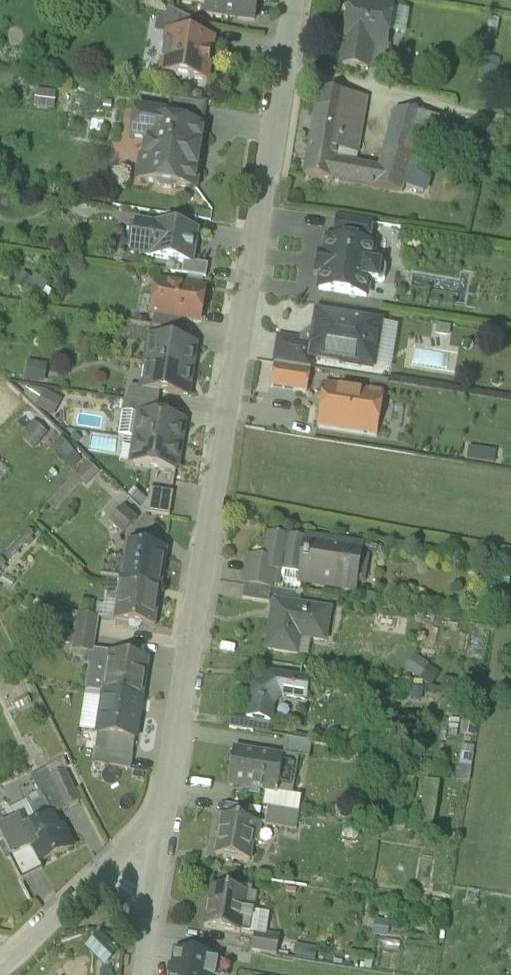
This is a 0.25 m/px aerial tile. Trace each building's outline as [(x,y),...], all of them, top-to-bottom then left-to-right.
[(255,22),(258,0),(178,0),(177,1),(206,6),(206,15),(255,22)] [(352,3),(343,66),(367,70),(372,47),(385,49),(388,31),(391,9),(352,3)] [(407,12),(391,9),(388,31),(404,34),(407,12)] [(168,34),(199,39),(201,27),(169,11),(164,21),(170,24),(168,34)] [(191,81),(207,83),(214,41),(199,39),(168,34),(165,46),(157,52),(163,62),(160,76),(175,78),(181,87),(191,81)] [(347,96),(318,91),(303,177),(332,181),(347,96)] [(366,100),(347,96),(332,181),(404,195),(418,116),(388,111),(377,169),(355,164),(366,100)] [(171,101),(169,117),(176,118),(175,125),(202,130),(207,106),(171,101)] [(177,188),(196,191),(205,130),(202,130),(175,125),(176,118),(169,117),(136,112),(132,139),(144,141),(138,182),(157,185),(160,190),(172,191),(177,188)] [(418,116),(404,195),(418,197),(426,149),(437,151),(443,121),(418,116)] [(167,217),(165,229),(194,234),(196,222),(167,217)] [(335,243),(368,248),(372,225),(338,219),(335,243)] [(184,264),(192,265),(197,234),(194,234),(165,229),(136,224),(131,255),(167,261),(184,264)] [(321,276),(318,291),(366,299),(369,283),(381,284),(385,281),(386,271),(384,268),(372,266),(374,249),(368,248),(335,243),(326,241),(324,257),(321,276)] [(184,264),(167,261),(165,273),(182,276),(184,264)] [(184,264),(182,276),(206,280),(207,267),(192,265),(184,264)] [(184,320),(200,323),(204,292),(157,284),(152,315),(154,316),(184,320)] [(366,351),(376,352),(380,325),(317,315),(314,334),(311,333),(302,339),(301,344),(314,346),(312,359),(341,363),(341,365),(361,369),(364,352),(366,351)] [(184,320),(154,316),(152,329),(160,330),(181,332),(184,320)] [(160,330),(158,341),(189,346),(191,334),(181,332),(160,330)] [(158,341),(149,340),(145,366),(192,373),(196,347),(189,346),(158,341)] [(310,371),(312,359),(314,346),(301,344),(279,340),(275,365),(310,371)] [(373,370),(376,352),(366,351),(364,352),(361,369),(373,370)] [(27,364),(25,382),(44,385),(47,367),(27,364)] [(192,373),(145,366),(141,390),(141,391),(160,394),(188,399),(192,373)] [(310,373),(274,367),(271,389),(307,395),(310,373)] [(53,414),(60,399),(30,384),(22,399),(53,414)] [(324,386),(317,429),(377,438),(384,395),(324,386)] [(158,406),(160,394),(141,391),(141,390),(130,389),(128,401),(158,406)] [(160,406),(158,406),(128,401),(125,401),(123,414),(140,417),(140,416),(158,419),(160,406)] [(140,416),(140,417),(136,441),(180,448),(184,423),(167,421),(166,418),(162,417),(158,419),(140,416)] [(29,420),(18,437),(35,448),(46,431),(29,420)] [(80,461),(51,430),(40,441),(69,471),(80,461)] [(180,448),(136,441),(132,465),(177,473),(180,448)] [(57,513),(96,470),(85,461),(47,504),(57,513)] [(146,515),(170,519),(174,495),(150,491),(148,504),(141,511),(146,515)] [(108,524),(123,537),(138,520),(123,507),(108,524)] [(304,569),(308,543),(266,536),(262,563),(276,565),(304,569)] [(362,546),(309,539),(308,543),(304,569),(302,582),(341,589),(343,577),(357,579),(362,546)] [(119,584),(156,590),(161,552),(149,550),(149,545),(140,544),(139,549),(124,547),(122,561),(121,568),(119,584)] [(276,565),(262,563),(251,561),(246,587),(272,591),(276,565)] [(119,584),(121,568),(104,566),(102,565),(99,581),(105,582),(119,584)] [(115,616),(119,584),(105,582),(101,614),(115,616)] [(156,590),(119,584),(115,616),(129,618),(129,625),(135,626),(138,620),(152,621),(156,590)] [(272,591),(246,587),(244,600),(270,604),(272,591)] [(331,612),(277,603),(269,651),(299,656),(302,638),(327,642),(331,612)] [(84,636),(91,637),(95,615),(76,612),(73,629),(84,636)] [(89,649),(91,637),(84,636),(73,629),(69,650),(75,651),(88,653),(89,649)] [(104,695),(110,653),(89,649),(88,653),(75,651),(73,662),(90,664),(85,692),(104,695)] [(104,695),(141,700),(147,658),(133,656),(133,652),(123,650),(122,655),(110,653),(104,695)] [(403,671),(433,683),(438,669),(409,657),(403,671)] [(248,720),(272,724),(274,709),(286,697),(308,701),(310,680),(270,674),(253,685),(248,720)] [(136,735),(141,700),(104,695),(100,729),(104,730),(136,735)] [(272,724),(248,720),(233,717),(231,730),(270,736),(272,724)] [(133,747),(136,735),(104,730),(102,743),(133,747)] [(290,740),(287,753),(307,756),(314,758),(316,744),(290,740)] [(131,761),(133,747),(102,743),(98,742),(96,755),(131,761)] [(286,757),(236,748),(230,785),(273,792),(280,794),(286,757)] [(287,753),(286,757),(280,794),(300,797),(307,756),(287,753)] [(43,808),(50,823),(76,809),(60,778),(50,784),(58,800),(43,808)] [(420,781),(418,831),(432,831),(435,782),(420,781)] [(280,794),(273,792),(270,808),(302,814),(304,798),(300,797),(280,794)] [(39,828),(50,823),(43,808),(31,813),(39,828)] [(302,814),(270,808),(267,826),(299,831),(302,814)] [(261,822),(227,817),(220,859),(250,864),(254,844),(258,844),(261,822)] [(33,856),(40,871),(73,853),(66,840),(60,843),(50,823),(39,828),(23,836),(33,856)] [(33,856),(23,836),(19,830),(2,839),(14,865),(33,856)] [(43,877),(40,871),(33,856),(14,865),(12,866),(23,888),(43,877)] [(247,893),(213,888),(206,927),(251,935),(255,912),(245,910),(247,893)] [(257,895),(247,893),(245,910),(255,912),(257,895)] [(270,915),(255,912),(251,935),(255,935),(256,933),(267,934),(270,915)] [(282,937),(267,934),(256,933),(255,935),(253,952),(280,957),(282,937)] [(294,945),(293,954),(315,956),(316,948),(294,945)] [(220,959),(176,952),(172,974),(217,974),(220,959)]
